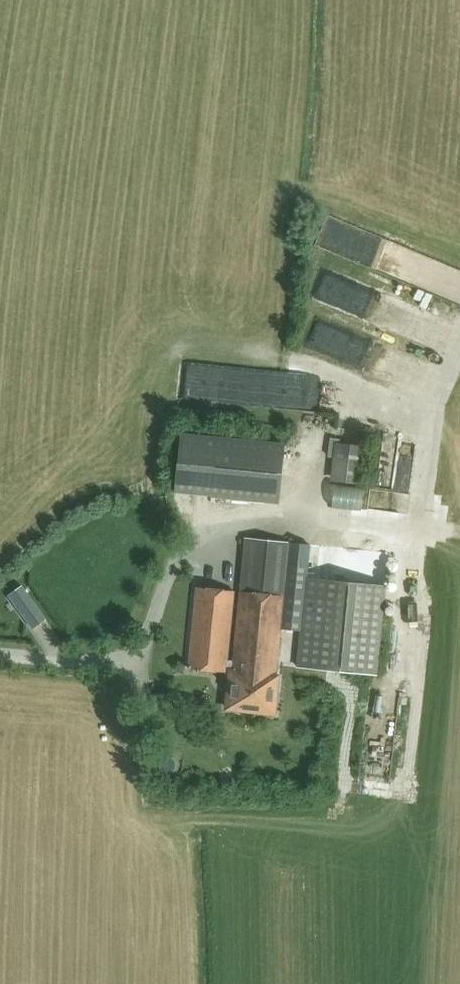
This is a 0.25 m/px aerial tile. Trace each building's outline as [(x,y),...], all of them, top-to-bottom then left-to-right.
[(408,283),(419,254),(365,234),(361,245),(348,240),(351,232),(337,227),(339,221),(325,216),(313,248),(346,260),(349,252),(369,259),(366,268),(408,283)] [(283,445),(179,435),(174,492),(277,503),(283,445)] [(335,481),(356,483),(360,447),(339,445),(335,481)] [(382,486),(408,489),(411,461),(385,458),(382,486)] [(297,668),(326,671),(375,675),(384,585),(335,580),(306,578),(309,546),(245,539),(240,588),(283,593),(280,629),(301,631),(297,668)] [(188,670),(225,674),(226,660),(233,591),(196,588),(188,670)] [(275,675),(280,629),(283,593),(240,588),(239,592),(240,592),(233,661),(226,660),(225,674),(230,675),(226,709),(272,713),(276,675),(275,675)]
